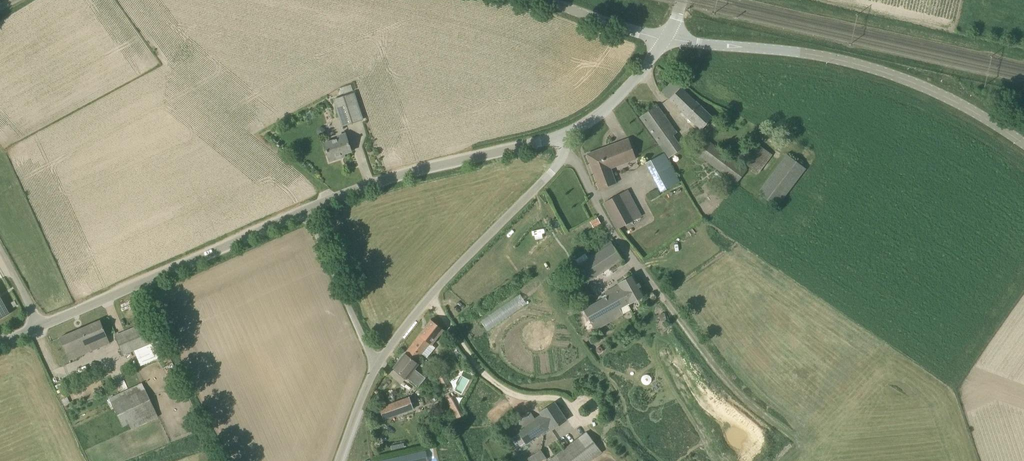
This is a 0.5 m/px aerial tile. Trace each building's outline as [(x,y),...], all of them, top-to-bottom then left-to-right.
[(684,75),(689,69),(684,65),(679,71),(684,75)] [(701,130),(713,118),(681,87),(673,80),(661,92),(701,130)] [(342,126),(363,119),(354,92),(333,99),(342,126)] [(669,157),(683,149),(673,135),(677,133),(658,105),(640,117),(669,157)] [(330,161),(340,158),(339,156),(351,151),(346,133),(337,136),(338,139),(324,144),(330,161)] [(600,189),(616,183),(611,168),(635,159),(629,139),(587,154),(600,189)] [(736,184),(747,169),(706,139),(696,153),(736,184)] [(758,174),(772,155),(752,140),(737,159),(758,174)] [(656,184),(676,174),(664,153),(645,163),(656,184)] [(777,208),(806,169),(786,154),(757,193),(777,208)] [(619,228),(641,216),(627,191),(605,202),(619,228)] [(589,281),(622,259),(612,243),(578,265),(589,281)] [(645,295),(633,274),(617,283),(620,287),(583,308),(596,331),(624,315),(623,314),(630,310),(628,305),(645,295)] [(10,314),(0,295),(0,319),(10,314)] [(77,357),(74,349),(88,343),(107,335),(100,320),(60,338),(69,361),(77,357)] [(429,350),(443,330),(431,320),(419,335),(411,347),(416,351),(415,352),(421,357),(428,348),(429,350)] [(162,339),(159,341),(151,322),(116,336),(124,355),(146,346),(151,359),(156,357),(157,361),(168,356),(166,352),(167,351),(162,339)] [(421,357),(415,352),(416,351),(411,347),(405,354),(404,354),(393,368),(408,379),(417,368),(419,365),(416,363),(418,361),(421,357)] [(449,382),(440,366),(434,370),(444,389),(446,388),(446,389),(451,387),(450,386),(451,385),(449,382)] [(123,426),(129,424),(132,429),(158,417),(142,383),(110,398),(123,426)] [(454,396),(451,397),(446,400),(452,410),(451,411),(453,414),(455,413),(457,418),(464,415),(454,396)] [(409,397),(393,403),(397,415),(414,409),(409,397)] [(503,402),(502,402),(494,409),(488,414),(494,420),(508,409),(503,402)] [(567,420),(555,403),(540,413),(541,415),(535,419),(531,413),(505,430),(518,450),(551,428),(553,429),(567,420)] [(602,453),(586,432),(548,460),(591,460),(602,453)] [(542,452),(541,450),(527,459),(528,460),(544,460),(547,459),(542,452)] [(383,460),(381,460),(427,460),(424,451),(383,460)]
